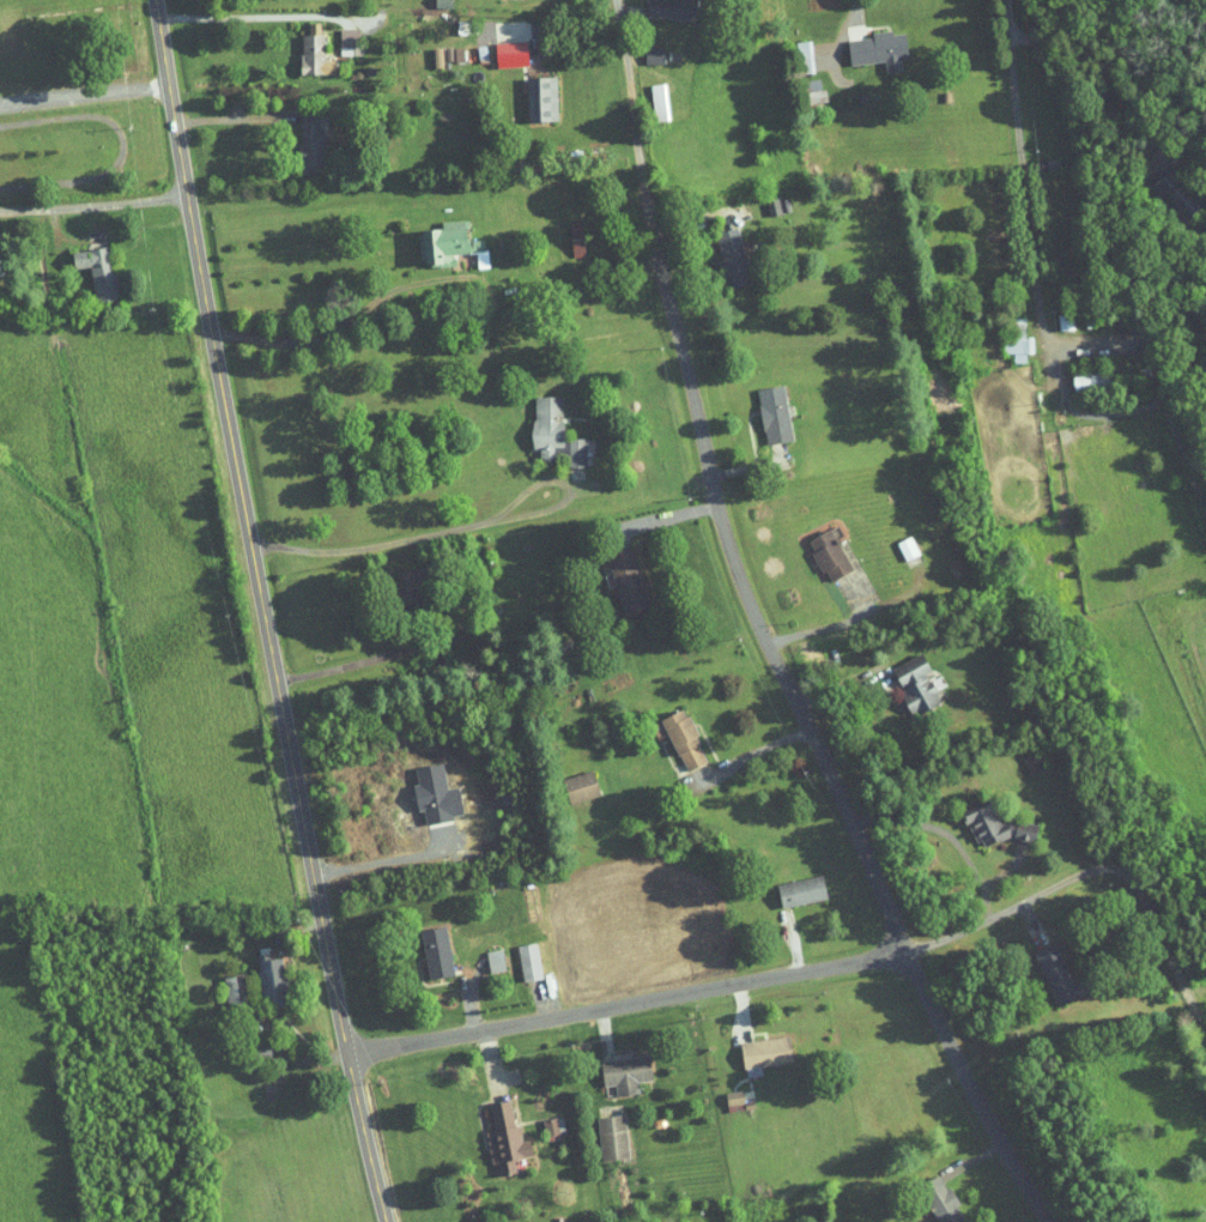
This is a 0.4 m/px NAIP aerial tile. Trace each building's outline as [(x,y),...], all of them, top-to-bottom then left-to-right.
[(676,11),(676,0),(634,0),(634,10),(676,11)] [(896,49),(893,22),(859,27),(860,29),(835,33),(838,57),(872,53),(873,65),(889,62),(887,51),(896,49)] [(515,58),(514,33),(483,34),(484,59),(515,58)] [(785,65),(799,65),(799,33),(784,33),(785,65)] [(632,56),(649,56),(650,39),(633,39),(632,56)] [(515,114),(544,113),(543,69),(514,69),(515,114)] [(795,96),(814,94),(813,80),(808,81),(807,71),(793,72),(795,96)] [(657,112),(653,75),(638,77),(642,114),(657,112)] [(410,222),(413,259),(438,257),(437,246),(463,244),(465,261),(476,260),(473,231),(456,233),(454,212),(428,213),(429,220),(410,222)] [(571,248),(570,213),(558,213),(559,249),(571,248)] [(727,219),(701,226),(715,282),(741,275),(727,219)] [(59,244),(62,261),(77,258),(83,295),(104,292),(96,239),(59,244)] [(1001,355),(1013,355),(1013,345),(1021,345),(1021,329),(1013,329),(1012,310),(998,310),(999,333),(991,333),(991,345),(1001,345),(1001,355)] [(1060,364),(1061,380),(1094,379),(1093,363),(1060,364)] [(780,432),(771,377),(744,382),(753,437),(780,432)] [(572,430),(550,431),(549,389),(520,390),(521,441),(526,441),(527,453),(541,453),(541,440),(556,439),(556,459),(573,459),(572,430)] [(795,531),(808,565),(814,563),(818,573),(840,564),(823,520),(795,531)] [(906,548),(899,528),(884,535),(892,553),(906,548)] [(611,607),(635,600),(618,541),(594,548),(611,607)] [(384,563),(385,597),(410,597),(409,562),(384,563)] [(878,660),(900,709),(929,697),(916,667),(919,666),(910,646),(878,660)] [(672,765),(695,755),(672,702),(649,712),(672,765)] [(450,806),(446,780),(434,782),(430,757),(402,761),(405,777),(401,778),(405,803),(411,802),(413,818),(441,813),(440,808),(450,806)] [(551,770),(556,795),(587,789),(582,763),(551,770)] [(1019,810),(990,822),(974,787),(948,799),(969,846),(1024,822),(1019,810)] [(769,901),(815,891),(810,867),(764,877),(769,901)] [(417,973),(442,968),(433,919),(407,924),(417,973)] [(505,938),(511,975),(530,972),(524,935),(505,938)] [(1021,946),(1044,999),(1067,989),(1044,936),(1021,946)] [(493,963),(489,941),(473,944),(477,965),(493,963)] [(243,948),(252,997),(276,993),(268,951),(257,953),(256,946),(243,948)] [(212,968),(213,998),(233,998),(231,967),(212,968)] [(749,1068),(748,1059),(780,1054),(776,1028),(728,1035),(733,1070),(749,1068)] [(627,1086),(626,1075),(640,1072),(637,1047),(588,1054),(591,1079),(602,1077),(604,1089),(627,1086)] [(730,1084),(713,1085),(714,1104),(731,1103),(730,1084)] [(477,1097),(482,1123),(472,1125),(478,1157),(485,1155),(488,1168),(503,1165),(500,1152),(520,1148),(517,1132),(506,1134),(498,1093),(477,1097)] [(617,1151),(612,1107),(584,1110),(589,1154),(617,1151)] [(530,1113),(534,1131),(553,1127),(549,1109),(530,1113)] [(907,1177),(929,1221),(931,1221),(951,1212),(929,1167),(907,1177)]
